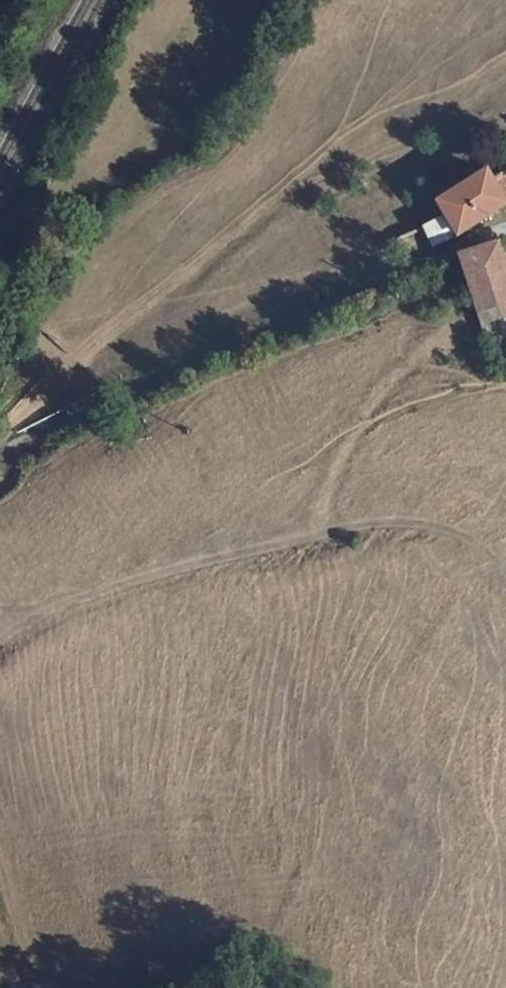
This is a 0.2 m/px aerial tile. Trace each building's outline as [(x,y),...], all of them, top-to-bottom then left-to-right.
[(491,175),(505,176),(505,171),(505,168),(491,175)] [(491,175),(437,207),(439,214),(417,227),(428,248),(448,237),(505,205),(505,176),(491,175)] [(478,317),(491,354),(505,350),(505,277),(496,252),(458,263),(478,317)]
